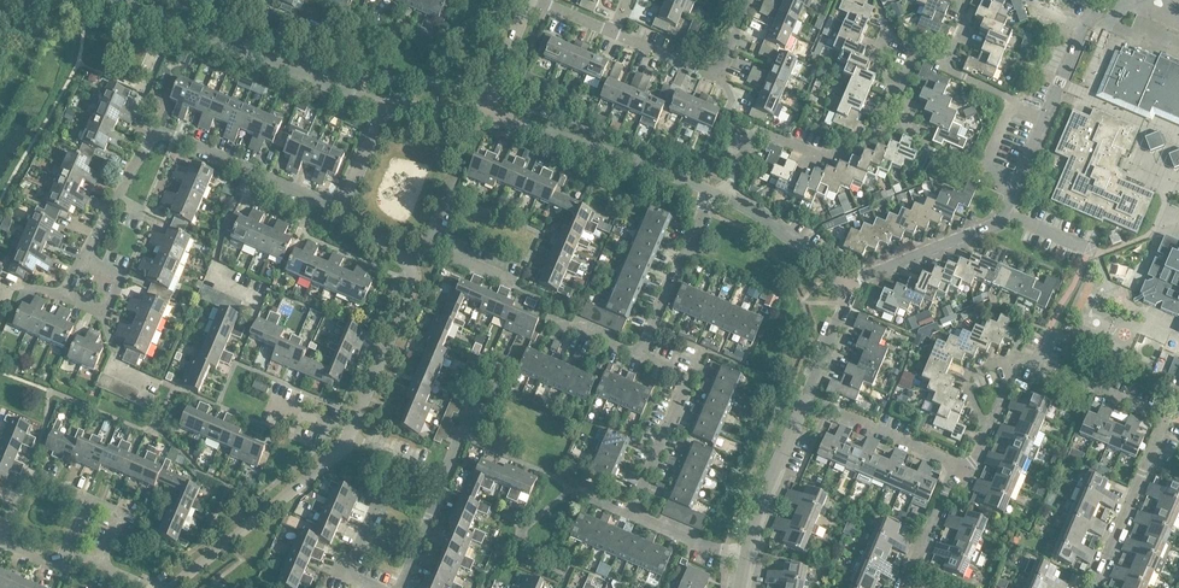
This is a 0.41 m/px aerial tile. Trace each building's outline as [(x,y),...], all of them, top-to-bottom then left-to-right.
[(298,0),(273,0),(294,9),(298,0)] [(404,4),(416,9),(419,0),(406,0),(404,4)] [(416,9),(427,14),(433,0),(419,0),(416,9)] [(427,14),(438,19),(446,0),(433,0),(427,14)] [(579,7),(594,13),(599,0),(582,0),(579,7)] [(664,6),(682,13),(688,16),(694,2),(690,0),(667,0),(664,6)] [(803,7),(786,0),(785,0),(782,6),(768,0),(765,0),(762,6),(797,21),(803,7)] [(803,7),(808,9),(812,0),(786,0),(803,7)] [(929,0),(918,0),(916,5),(925,8),(929,0)] [(931,21),(935,12),(944,16),(949,7),(940,3),(933,0),(929,0),(925,8),(921,17),(931,21)] [(988,14),(992,5),(1001,9),(1005,0),(979,0),(982,1),(978,10),(988,14)] [(844,23),(854,27),(857,18),(867,22),(873,9),(864,5),(862,9),(843,1),(838,11),(848,14),(844,23)] [(992,5),(988,14),(978,10),(974,19),(983,23),(993,27),(998,17),(1001,9),(992,5)] [(661,14),(658,13),(652,26),(667,32),(670,25),(676,27),(682,13),(664,6),(661,14)] [(773,27),(791,35),(797,21),(762,6),(759,13),(776,20),(773,27)] [(1023,8),(1015,11),(1019,22),(1027,20),(1023,8)] [(917,26),(915,31),(924,35),(926,30),(937,34),(935,39),(944,43),(950,28),(941,24),(944,16),(935,12),(931,21),(921,17),(917,26)] [(998,17),(993,27),(983,23),(979,32),(988,35),(998,40),(1003,30),(1007,21),(998,17)] [(840,32),(859,40),(867,22),(857,18),(854,27),(844,23),(840,32)] [(767,34),(762,47),(776,53),(782,55),(785,49),(791,35),(773,27),(770,35),(767,34)] [(1004,52),(1012,34),(1003,30),(998,40),(988,35),(985,44),(1004,52)] [(840,32),(832,50),(841,54),(846,44),(856,48),(859,40),(840,32)] [(539,49),(546,52),(544,58),(558,64),(566,46),(558,43),(559,40),(545,34),(539,49)] [(566,46),(558,64),(572,70),(583,44),(576,41),(572,49),(566,46)] [(583,44),(572,70),(586,76),(593,58),(587,55),(590,47),(583,44)] [(821,56),(825,47),(819,44),(815,54),(821,56)] [(846,44),(841,54),(837,63),(846,66),(851,56),(861,61),(865,52),(856,48),(846,44)] [(996,70),(1004,52),(985,44),(981,53),(990,57),(987,66),(996,70)] [(146,57),(149,50),(135,45),(132,52),(146,57)] [(796,61),(776,53),(762,47),(759,54),(775,62),(773,68),(790,76),(796,61)] [(1178,120),(1178,62),(1161,54),(1158,59),(1135,49),(1134,53),(1122,48),(1102,94),(1148,114),(1149,110),(1150,108),(1178,120)] [(143,64),(146,57),(132,52),(130,58),(143,64)] [(962,71),(968,74),(971,75),(973,71),(992,79),(996,70),(987,66),(990,57),(981,53),(977,61),(968,57),(962,71)] [(815,54),(811,62),(820,65),(823,57),(821,56),(815,54)] [(183,55),(180,62),(189,66),(192,59),(183,55)] [(846,66),(843,75),(851,79),(856,69),(866,73),(870,65),(861,61),(851,56),(846,66)] [(140,70),(143,64),(130,58),(127,64),(140,70)] [(603,76),(609,79),(615,64),(603,59),(602,61),(593,58),(586,76),(600,82),(603,76)] [(137,77),(140,70),(127,64),(124,71),(137,77)] [(600,99),(615,105),(622,87),(616,84),(623,68),(615,64),(609,79),(600,99)] [(946,89),(950,81),(930,72),(932,68),(923,64),(917,78),(926,82),(923,90),(932,94),(936,85),(946,89)] [(1011,67),(1008,74),(1014,77),(1018,70),(1011,67)] [(773,68),(770,75),(753,68),(750,75),(784,89),(790,76),(773,68)] [(871,87),(875,77),(866,73),(856,69),(851,79),(848,88),(857,92),(861,83),(871,87)] [(817,81),(823,81),(827,71),(821,70),(817,81)] [(121,78),(134,83),(137,77),(124,71),(121,78)] [(622,87),(615,105),(629,111),(643,76),(636,73),(629,90),(622,87)] [(91,74),(88,80),(92,82),(96,80),(97,76),(91,74)] [(750,75),(747,82),(764,89),(761,96),(778,103),(784,89),(750,75)] [(643,96),(651,79),(643,76),(629,111),(642,117),(650,99),(643,96)] [(178,118),(193,85),(173,77),(167,90),(174,93),(170,101),(178,104),(173,116),(178,118)] [(109,83),(99,105),(133,120),(135,114),(123,109),(130,92),(109,83)] [(857,92),(848,88),(844,96),(863,105),(871,87),(861,83),(857,92)] [(193,85),(178,118),(184,121),(189,109),(196,112),(205,90),(193,85)] [(664,85),(657,102),(650,99),(642,117),(657,123),(665,103),(672,88),(664,85)] [(938,108),(942,98),(946,89),(936,85),(932,94),(923,90),(919,100),(928,104),(938,108)] [(683,96),(684,94),(672,88),(665,103),(672,106),(669,112),(684,118),(691,100),(683,96)] [(967,89),(960,92),(964,103),(972,101),(967,89)] [(204,129),(218,96),(205,90),(196,112),(203,115),(198,127),(204,129)] [(701,94),(698,103),(691,100),(684,118),(697,124),(708,98),(701,94)] [(222,123),(231,101),(218,96),(204,129),(209,132),(214,120),(222,123)] [(761,96),(757,104),(755,103),(749,116),(763,122),(766,115),(772,118),(778,103),(761,96)] [(860,114),(863,105),(844,96),(836,114),(846,118),(850,109),(860,114)] [(810,97),(807,102),(815,105),(822,108),(822,106),(816,103),(818,100),(810,97)] [(712,109),(716,101),(708,98),(697,124),(712,130),(719,112),(712,109)] [(943,121),(947,111),(951,102),(942,98),(938,108),(928,104),(924,113),(933,116),(943,121)] [(229,140),(243,107),(231,101),(222,123),(229,126),(224,138),(229,140)] [(94,118),(115,127),(118,120),(130,125),(133,120),(99,105),(94,118)] [(247,133),(256,112),(243,107),(229,140),(235,142),(240,130),(247,133)] [(836,114),(833,123),(852,132),(850,136),(859,140),(865,125),(856,122),(860,114),(850,109),(846,118),(836,114)] [(1114,171),(1115,169),(1121,155),(1124,156),(1126,151),(1129,152),(1138,129),(1093,110),(1090,118),(1077,113),(1073,111),(1055,154),(1069,159),(1051,201),(1102,222),(1103,220),(1136,234),(1153,195),(1117,179),(1118,178),(1117,178),(1118,177),(1116,172),(1115,172),(1114,171)] [(69,121),(73,113),(67,111),(64,118),(69,121)] [(952,124),(956,115),(947,111),(943,121),(933,116),(929,125),(938,129),(948,133),(952,124)] [(254,151),(269,117),(256,112),(247,133),(254,136),(249,148),(254,151)] [(788,126),(792,118),(784,114),(780,121),(788,126)] [(282,123),(269,117),(254,151),(260,153),(265,141),(279,147),(285,134),(278,131),(282,123)] [(89,130),(122,145),(124,139),(112,134),(115,127),(94,118),(89,130)] [(941,146),(943,142),(962,150),(967,140),(957,136),(961,127),(952,124),(948,133),(938,129),(932,142),(941,146)] [(306,139),(309,134),(289,125),(285,134),(279,147),(286,150),(284,155),(291,158),(286,170),(292,173),(306,139)] [(782,128),(781,132),(787,134),(790,128),(786,126),(782,128)] [(80,150),(93,156),(96,149),(104,153),(108,145),(120,150),(122,145),(89,130),(80,150)] [(1150,152),(1164,146),(1158,133),(1145,138),(1150,152)] [(904,162),(913,165),(917,155),(908,151),(912,142),(902,138),(899,147),(894,157),(904,162)] [(310,166),(319,145),(306,139),(292,173),(297,175),(302,163),(310,166)] [(765,152),(769,154),(761,173),(770,177),(774,168),(783,172),(787,162),(779,159),(783,149),(769,143),(765,152)] [(890,143),(886,152),(881,162),(891,167),(900,170),(904,162),(894,157),(899,147),(890,143)] [(317,183),(331,150),(319,145),(310,166),(317,169),(312,181),(317,183)] [(877,148),(873,157),(869,167),(879,172),(888,175),(891,167),(881,162),(886,152),(877,148)] [(80,150),(77,157),(69,153),(64,166),(97,181),(99,175),(87,170),(93,156),(80,150)] [(344,156),(331,150),(317,183),(322,186),(328,174),(335,177),(344,156)] [(1168,155),(1173,169),(1178,167),(1178,151),(1168,155)] [(483,162),(474,158),(466,177),(480,182),(492,154),(487,152),(483,162)] [(864,153),(861,162),(856,172),(866,177),(875,181),(879,172),(869,167),(873,157),(864,153)] [(502,170),(501,170),(493,166),(497,156),(492,154),(480,182),(494,188),(496,182),(502,170)] [(501,170),(502,170),(496,182),(509,188),(521,159),(516,157),(512,167),(503,164),(501,170)] [(917,170),(925,173),(931,160),(923,157),(917,170)] [(848,167),(843,178),(853,182),(851,186),(860,190),(862,186),(866,177),(856,172),(861,162),(852,158),(848,167)] [(526,162),(521,159),(509,188),(522,194),(530,175),(522,172),(526,162)] [(793,175),(797,166),(787,162),(783,172),(774,168),(770,177),(779,181),(789,185),(793,175)] [(839,163),(835,172),(831,183),(841,187),(850,191),(853,182),(843,178),(848,167),(839,163)] [(175,173),(208,187),(214,174),(192,165),(189,172),(177,167),(175,173)] [(548,171),(536,199),(549,205),(555,193),(557,188),(557,187),(556,186),(549,183),(553,173),(555,167),(550,165),(548,171)] [(58,179),(79,188),(83,181),(95,186),(97,181),(64,166),(58,179)] [(818,187),(828,192),(837,196),(841,187),(831,183),(835,172),(826,168),(823,177),(818,187)] [(538,179),(530,175),(522,194),(536,199),(548,171),(543,169),(538,179)] [(208,187),(175,173),(172,178),(184,183),(181,190),(203,199),(208,187)] [(816,197),(824,200),(828,192),(818,187),(823,177),(814,173),(810,182),(805,192),(816,197)] [(779,181),(775,190),(793,198),(801,178),(793,175),(789,185),(779,181)] [(556,186),(557,187),(557,188),(561,190),(566,179),(561,176),(556,186)] [(801,178),(793,198),(803,202),(801,206),(810,210),(812,206),(816,197),(805,192),(810,182),(801,178)] [(53,192),(86,206),(88,200),(76,195),(79,188),(58,179),(53,192)] [(24,180),(20,187),(23,188),(24,188),(25,186),(30,188),(32,183),(24,180)] [(964,190),(974,194),(977,186),(968,182),(964,190)] [(899,185),(892,188),(895,194),(901,192),(899,185)] [(967,209),(974,194),(964,190),(962,195),(943,186),(939,196),(948,200),(945,208),(955,212),(958,205),(967,209)] [(203,199),(181,190),(178,197),(166,192),(164,198),(197,212),(203,199)] [(58,217),(61,211),(68,214),(72,206),(84,211),(86,206),(53,192),(44,211),(58,217)] [(879,192),(872,195),(875,203),(882,200),(880,193),(879,192)] [(575,216),(581,204),(555,193),(549,205),(575,216)] [(931,214),(942,219),(951,222),(955,212),(945,208),(948,200),(939,196),(936,204),(931,214)] [(197,212),(164,198),(161,203),(173,208),(170,216),(175,218),(172,224),(185,230),(188,224),(191,225),(197,212)] [(919,219),(929,224),(938,227),(942,219),(931,214),(936,204),(927,200),(923,209),(919,219)] [(848,203),(840,206),(844,214),(851,211),(848,203)] [(595,231),(598,226),(588,221),(591,213),(586,211),(588,207),(581,204),(575,216),(573,221),(595,231)] [(906,224),(916,229),(925,232),(929,224),(919,219),(923,209),(914,205),(910,214),(906,224)] [(671,217),(648,207),(643,219),(666,229),(671,217)] [(36,208),(34,215),(28,228),(61,242),(64,237),(52,232),(58,217),(44,211),(36,208)] [(228,229),(227,231),(233,234),(231,240),(244,245),(258,212),(253,210),(248,222),(240,219),(242,215),(235,212),(228,229)] [(893,229),(904,234),(913,238),(916,229),(906,224),(910,214),(901,210),(897,219),(893,229)] [(264,214),(258,212),(244,245),(257,251),(266,230),(259,226),(264,214)] [(881,234),(891,239),(900,243),(904,234),(893,229),(897,219),(889,216),(885,224),(881,234)] [(845,217),(835,221),(837,227),(847,223),(845,217)] [(638,230),(661,240),(666,229),(643,219),(638,230)] [(273,233),(266,230),(257,251),(269,256),(284,223),(278,221),(273,233)] [(593,236),(595,231),(573,221),(570,229),(564,227),(562,232),(580,240),(583,232),(593,236)] [(868,239),(878,244),(887,248),(891,239),(881,234),(885,224),(876,221),(872,230),(868,239)] [(289,225),(284,223),(269,256),(282,262),(283,261),(289,264),(295,251),(288,248),(292,241),(284,237),(289,225)] [(185,230),(172,224),(166,238),(154,233),(152,239),(185,253),(191,240),(183,236),(185,230)] [(606,225),(603,232),(609,234),(612,228),(606,225)] [(855,245),(866,249),(875,253),(878,244),(868,239),(872,230),(863,226),(860,235),(855,245)] [(22,240),(44,250),(47,242),(59,248),(61,242),(28,228),(22,240)] [(633,242),(656,251),(661,240),(638,230),(633,242)] [(847,240),(843,250),(862,258),(866,249),(855,245),(860,235),(851,231),(850,231),(848,230),(846,231),(843,237),(844,239),(847,240)] [(1108,234),(1112,245),(1121,242),(1116,230),(1108,234)] [(590,244),(580,240),(562,232),(556,245),(574,253),(578,245),(588,249),(590,244)] [(1165,236),(1164,237),(1157,254),(1163,256),(1160,261),(1155,259),(1147,277),(1153,279),(1152,281),(1147,283),(1145,282),(1140,293),(1140,294),(1142,295),(1144,300),(1143,302),(1155,307),(1156,305),(1161,303),(1163,304),(1160,310),(1178,317),(1178,315),(1178,242),(1165,236)] [(185,253),(152,239),(149,244),(161,249),(158,256),(179,266),(185,253)] [(17,253),(50,267),(53,262),(41,257),(44,250),(22,240),(17,253)] [(303,254),(295,251),(289,264),(286,272),(299,278),(313,245),(308,242),(303,254)] [(628,253),(651,263),(656,251),(633,242),(628,253)] [(319,247),(313,245),(299,278),(312,283),(321,262),(314,259),(319,247)] [(556,245),(550,259),(578,271),(584,273),(587,268),(581,265),(581,266),(571,261),(574,253),(556,245)] [(50,267),(17,253),(11,266),(12,266),(9,273),(23,279),(26,272),(33,275),(36,268),(48,273),(50,267)] [(312,283),(324,289),(338,256),(333,253),(328,265),(321,262),(312,283)] [(646,274),(651,263),(628,253),(623,265),(646,274)] [(973,255),(969,264),(964,275),(974,279),(982,282),(986,272),(978,269),(982,259),(973,255)] [(179,266),(158,256),(155,264),(143,258),(141,264),(174,278),(179,266)] [(338,256),(324,289),(337,294),(346,273),(339,270),(344,258),(338,256)] [(576,276),(578,271),(550,259),(544,272),(563,280),(566,272),(576,276)] [(999,267),(982,259),(978,269),(986,272),(982,282),(991,286),(999,267)] [(969,264),(960,260),(956,269),(951,280),(961,284),(970,288),(974,279),(964,275),(969,264)] [(174,278),(141,264),(138,269),(150,274),(147,282),(152,284),(149,290),(170,299),(173,293),(174,293),(180,280),(174,278)] [(353,276),(346,273),(337,294),(349,300),(364,266),(358,264),(353,276)] [(646,274),(623,265),(618,276),(641,286),(646,274)] [(956,269),(947,265),(943,274),(939,285),(949,289),(958,293),(961,284),(951,280),(956,269)] [(364,266),(349,300),(363,305),(368,292),(373,294),(375,290),(370,288),(372,284),(364,281),(369,269),(364,266)] [(999,267),(991,286),(1000,290),(1004,280),(1013,284),(1017,275),(999,267)] [(926,290),(936,294),(945,298),(949,289),(939,285),(943,274),(934,271),(931,279),(926,290)] [(559,288),(563,280),(544,272),(539,285),(567,298),(569,292),(559,288)] [(1000,290),(1018,298),(1026,278),(1017,275),(1013,284),(1004,280),(1000,290)] [(469,286),(461,282),(459,287),(455,285),(452,293),(464,298),(469,300),(479,278),(474,276),(469,286)] [(641,286),(618,276),(613,287),(636,297),(641,286)] [(913,295),(923,299),(932,303),(936,294),(926,290),(931,279),(922,276),(918,284),(913,295)] [(1036,305),(1045,309),(1053,290),(1058,292),(1062,283),(1047,276),(1043,286),(1035,282),(1031,292),(1040,296),(1036,305)] [(469,300),(477,304),(475,310),(480,312),(488,293),(480,290),(484,280),(479,278),(469,300)] [(1026,278),(1018,298),(1036,305),(1040,296),(1031,292),(1035,282),(1026,278)] [(901,300),(911,304),(920,308),(923,299),(913,295),(918,284),(909,281),(905,290),(901,300)] [(204,301),(210,288),(202,285),(197,298),(204,301)] [(694,290),(683,285),(673,308),(684,313),(694,290)] [(888,305),(898,309),(907,313),(911,304),(901,300),(905,290),(896,286),(893,295),(888,305)] [(480,312),(493,317),(505,289),(500,287),(496,297),(488,293),(480,312)] [(636,297),(613,287),(609,299),(631,309),(636,297)] [(210,304),(216,291),(210,288),(204,301),(210,304)] [(493,317),(506,323),(507,323),(512,311),(515,305),(506,301),(510,291),(505,289),(493,317)] [(131,299),(129,305),(162,319),(170,299),(149,290),(143,304),(131,299)] [(684,313),(696,318),(706,295),(694,290),(684,313)] [(217,307),(222,294),(216,291),(210,304),(217,307)] [(893,295),(884,291),(875,310),(894,318),(898,309),(888,305),(893,295)] [(452,293),(441,319),(440,319),(453,324),(463,329),(465,323),(455,319),(464,298),(452,293)] [(220,309),(223,310),(229,296),(222,294),(217,307),(220,309)] [(696,318),(707,323),(717,300),(706,295),(696,318)] [(223,310),(229,312),(235,299),(229,296),(223,310)] [(769,296),(765,306),(773,310),(778,300),(769,296)] [(26,332),(41,299),(35,297),(30,309),(22,306),(19,313),(12,310),(7,324),(26,332)] [(527,298),(524,305),(529,307),(532,301),(527,298)] [(39,338),(48,317),(41,314),(46,302),(41,299),(26,332),(39,338)] [(235,299),(229,312),(237,315),(242,302),(235,299)] [(604,310),(606,312),(613,315),(620,317),(627,320),(631,309),(609,299),(604,310)] [(707,323),(719,328),(729,305),(717,300),(707,323)] [(586,303),(580,317),(587,320),(593,306),(586,303)] [(162,319),(129,305),(126,310),(138,315),(135,322),(156,331),(162,319)] [(729,305),(719,328),(730,332),(740,310),(729,305)] [(1009,305),(1007,311),(1013,314),(1016,308),(1009,305)] [(593,306),(587,320),(594,323),(600,309),(593,306)] [(52,343),(66,310),(60,308),(55,320),(48,317),(39,338),(52,343)] [(239,316),(237,315),(229,312),(223,310),(220,309),(215,322),(243,334),(245,329),(235,325),(239,316)] [(600,326),(606,312),(604,310),(600,309),(594,323),(600,326)] [(65,349),(70,336),(74,328),(66,324),(71,312),(66,310),(52,343),(65,349)] [(742,337),(751,314),(740,310),(730,332),(742,337)] [(512,311),(507,323),(506,323),(504,329),(517,335),(525,317),(512,311)] [(263,343),(275,315),(270,312),(266,322),(258,319),(250,337),(263,343)] [(607,328),(613,315),(606,312),(600,326),(607,328)] [(853,328),(862,332),(859,340),(868,344),(872,335),(882,339),(886,330),(866,322),(868,317),(859,313),(853,328)] [(742,337),(753,342),(763,319),(751,314),(742,337)] [(277,349),(279,342),(280,342),(285,330),(276,327),(281,317),(275,315),(263,343),(276,348),(277,349)] [(614,331),(620,317),(613,315),(607,328),(614,331)] [(453,324),(440,319),(441,319),(435,316),(429,330),(447,338),(453,324)] [(930,316),(917,322),(919,327),(925,325),(925,326),(933,322),(930,316)] [(525,317),(517,335),(531,341),(535,332),(539,322),(525,317)] [(627,320),(620,317),(614,331),(621,334),(627,320)] [(1011,344),(1016,334),(1013,333),(1017,324),(1000,317),(996,326),(992,336),(1003,340),(1011,344)] [(371,320),(365,318),(362,326),(367,328),(371,320)] [(915,318),(909,321),(913,331),(919,328),(919,327),(917,322),(915,318)] [(343,339),(362,347),(367,334),(339,321),(337,327),(347,331),(343,339)] [(156,331),(135,322),(132,329),(120,324),(118,330),(151,344),(156,331)] [(241,339),(243,334),(215,322),(209,335),(227,343),(231,335),(241,339)] [(982,322),(979,329),(984,331),(979,341),(990,345),(999,349),(1003,340),(992,336),(996,326),(988,322),(987,324),(982,322)] [(984,331),(975,327),(971,336),(967,346),(977,350),(986,354),(990,345),(979,341),(984,331)] [(95,332),(90,330),(85,342),(70,336),(65,349),(71,352),(68,360),(81,365),(95,332)] [(134,352),(141,355),(145,357),(151,344),(118,330),(115,335),(127,340),(124,348),(128,349),(134,352)] [(429,346),(429,345),(442,350),(447,338),(429,330),(423,343),(429,346)] [(957,330),(953,339),(958,341),(954,351),(965,355),(973,359),(977,350),(967,346),(971,336),(962,332),(957,330)] [(95,332),(81,365),(94,371),(103,350),(96,347),(101,335),(95,332)] [(224,351),(227,343),(209,335),(203,349),(232,361),(234,356),(224,351)] [(855,349),(864,353),(874,357),(878,348),(882,339),(872,335),(868,344),(859,340),(855,349)] [(917,335),(914,341),(922,344),(924,338),(917,335)] [(288,346),(280,342),(279,342),(277,349),(276,348),(271,361),(285,366),(297,338),(292,336),(288,346)] [(942,356),(952,360),(961,364),(965,355),(954,351),(958,341),(953,339),(950,337),(946,346),(942,356)] [(298,372),(304,360),(306,354),(298,350),(302,340),(297,338),(285,366),(298,372)] [(330,343),(327,349),(337,353),(356,361),(362,347),(343,339),(340,348),(330,343)] [(946,346),(937,342),(929,360),(948,369),(952,360),(942,356),(946,346)] [(473,349),(480,352),(482,347),(475,344),(473,349)] [(308,351),(315,354),(317,348),(310,345),(308,351)] [(429,345),(429,346),(424,358),(442,366),(448,353),(442,350),(429,345)] [(880,370),(887,351),(878,348),(874,357),(864,353),(860,361),(880,370)] [(128,349),(123,361),(129,364),(134,352),(128,349)] [(229,366),(232,361),(203,349),(198,362),(210,367),(210,368),(216,370),(219,362),(229,366)] [(529,377),(539,354),(527,349),(517,372),(529,377)] [(129,364),(136,367),(141,355),(134,352),(129,364)] [(356,361),(337,353),(334,361),(324,357),(322,362),(344,371),(348,363),(354,366),(356,361)] [(179,363),(182,356),(177,354),(174,360),(179,363)] [(539,354),(529,377),(540,382),(550,359),(539,354)] [(436,380),(442,366),(424,358),(418,372),(436,380)] [(210,367),(198,362),(192,359),(186,373),(204,381),(210,368),(210,367)] [(552,387),(562,364),(550,359),(540,382),(552,387)] [(324,383),(329,371),(320,367),(304,360),(298,372),(324,383)] [(929,360),(921,379),(930,383),(934,373),(945,377),(948,369),(929,360)] [(863,384),(872,388),(880,370),(860,361),(857,370),(867,374),(863,384)] [(13,362),(9,373),(15,375),(19,365),(13,362)] [(320,367),(329,371),(324,383),(332,387),(334,383),(338,385),(344,371),(322,362),(320,367)] [(607,400),(617,377),(610,374),(613,365),(609,363),(596,395),(607,400)] [(711,363),(709,368),(718,371),(715,379),(738,389),(743,377),(711,363)] [(563,392),(573,369),(562,364),(552,387),(563,392)] [(867,374),(857,370),(848,366),(844,375),(853,379),(849,389),(859,393),(863,384),(867,374)] [(575,396),(585,374),(573,369),(563,392),(575,396)] [(418,372),(412,385),(431,393),(436,380),(418,372)] [(619,405),(632,373),(629,372),(625,381),(617,377),(607,400),(619,405)] [(904,372),(898,386),(907,390),(913,376),(904,372)] [(109,377),(101,373),(96,387),(103,390),(109,377)] [(166,380),(171,382),(174,375),(168,373),(166,380)] [(204,381),(186,373),(180,386),(198,394),(204,381)] [(630,410),(640,387),(632,384),(636,375),(632,373),(619,405),(630,410)] [(926,391),(929,393),(935,395),(939,385),(950,390),(954,381),(945,377),(934,373),(930,383),(926,391)] [(596,379),(585,374),(575,396),(586,401),(596,379)] [(836,393),(855,402),(859,393),(849,389),(853,379),(844,375),(840,384),(831,380),(825,394),(834,398),(836,393)] [(103,390),(109,393),(115,379),(109,377),(103,390)] [(115,379),(109,393),(116,395),(122,382),(115,379)] [(712,386),(703,383),(701,386),(733,400),(738,389),(715,379),(712,386)] [(642,415),(655,383),(651,381),(647,390),(640,387),(630,410),(642,415)] [(122,382),(116,395),(122,398),(128,385),(122,382)] [(269,388),(255,382),(252,388),(266,394),(269,388)] [(122,398),(129,401),(134,388),(128,385),(122,398)] [(412,402),(412,401),(425,406),(431,393),(412,385),(406,399),(412,402)] [(925,401),(933,405),(940,408),(944,398),(955,402),(959,394),(950,390),(939,385),(935,395),(929,393),(925,401)] [(700,390),(708,394),(705,401),(728,411),(733,400),(701,386),(700,390)] [(134,388),(129,401),(135,404),(141,390),(134,388)] [(141,390),(135,404),(142,407),(147,393),(141,390)] [(1031,396),(1027,404),(1019,400),(1022,392),(1018,390),(1014,398),(1012,398),(1010,403),(1045,418),(1050,404),(1031,396)] [(142,407),(149,410),(155,396),(147,393),(142,407)] [(538,396),(534,403),(542,406),(545,399),(538,396)] [(940,408),(933,405),(930,413),(937,416),(947,420),(950,412),(960,416),(964,406),(955,402),(944,398),(940,408)] [(412,401),(412,402),(406,415),(425,423),(431,409),(425,406),(412,401)] [(702,409),(693,405),(692,409),(723,422),(728,411),(705,401),(702,409)] [(1094,402),(1091,407),(1100,411),(1102,406),(1094,402)] [(200,403),(196,413),(187,409),(179,427),(193,433),(205,405),(200,403)] [(1007,409),(1022,415),(1019,423),(1039,432),(1045,418),(1010,403),(1007,409)] [(1108,406),(1102,404),(1102,406),(1100,411),(1096,418),(1088,415),(1079,435),(1094,441),(1108,406)] [(193,433),(206,439),(214,421),(206,417),(210,407),(205,405),(193,433)] [(1116,427),(1108,423),(1114,409),(1108,406),(1094,441),(1107,447),(1116,427)] [(690,413),(699,416),(696,424),(718,434),(723,422),(692,409),(690,413)] [(937,416),(933,426),(952,434),(950,438),(959,442),(965,428),(956,424),(960,416),(950,412),(947,420),(937,416)] [(227,414),(222,424),(214,421),(206,439),(220,445),(232,416),(227,414)] [(425,423),(406,415),(401,428),(419,436),(425,423)] [(1136,418),(1130,415),(1124,430),(1116,427),(1107,447),(1121,452),(1136,418)] [(9,424),(5,432),(34,444),(36,439),(26,435),(30,426),(7,416),(4,422),(9,424)] [(237,418),(232,416),(220,445),(233,450),(238,438),(239,438),(241,432),(233,428),(237,418)] [(1121,452),(1135,458),(1143,439),(1135,435),(1141,420),(1136,418),(1121,452)] [(51,457),(56,459),(66,436),(58,433),(62,423),(57,420),(45,449),(53,452),(51,457)] [(1019,423),(1015,431),(1001,425),(998,431),(1033,445),(1039,432),(1019,423)] [(682,432),(713,446),(718,434),(696,424),(692,432),(683,428),(682,432)] [(840,425),(834,440),(826,436),(817,456),(831,462),(846,428),(840,425)] [(264,430),(258,428),(256,435),(261,437),(264,430)] [(853,448),(846,445),(852,430),(846,428),(831,462),(845,468),(853,448)] [(72,460),(80,442),(84,432),(79,430),(75,440),(66,436),(56,459),(62,461),(64,457),(72,460)] [(601,442),(624,452),(629,440),(606,430),(601,442)] [(998,431),(996,437),(1010,443),(1007,451),(1027,459),(1032,461),(1038,447),(1033,445),(998,431)] [(34,444),(5,432),(2,440),(0,439),(0,445),(18,453),(22,445),(31,449),(34,444)] [(80,442),(72,460),(85,466),(97,437),(92,435),(88,445),(80,442)] [(101,466),(106,453),(98,450),(102,440),(97,437),(85,466),(99,472),(101,466)] [(853,448),(845,468),(856,473),(853,478),(856,480),(859,474),(874,440),(868,437),(861,452),(853,448)] [(233,450),(230,456),(244,462),(252,444),(239,438),(238,438),(233,450)] [(856,480),(870,486),(872,480),(881,460),(873,457),(879,442),(874,440),(859,474),(856,480)] [(106,453),(101,466),(114,471),(126,443),(121,441),(117,451),(108,447),(106,453)] [(619,463),(624,452),(601,442),(596,453),(619,463)] [(126,443),(114,471),(128,477),(135,459),(127,455),(132,445),(126,443)] [(715,453),(692,443),(687,455),(710,464),(715,453)] [(252,444),(244,462),(257,468),(265,449),(252,444)] [(18,453),(0,445),(0,461),(22,470),(24,465),(15,461),(18,453)] [(872,480),(886,486),(901,451),(895,449),(889,464),(881,460),(872,480)] [(901,451),(886,486),(900,492),(908,472),(900,469),(907,454),(901,451)] [(1007,451),(1004,459),(989,452),(986,458),(1021,473),(1027,459),(1007,451)] [(135,459),(128,477),(141,483),(153,454),(148,452),(144,462),(135,459)] [(614,475),(619,463),(596,453),(591,465),(614,475)] [(1079,453),(1075,461),(1081,464),(1084,456),(1079,453)] [(141,483),(154,488),(157,482),(162,470),(154,466),(158,456),(153,454),(141,483)] [(682,466),(705,476),(710,464),(687,455),(682,466)] [(995,478),(1015,487),(1021,473),(986,458),(984,464),(999,470),(995,478)] [(157,482),(179,492),(184,480),(167,472),(171,462),(166,460),(162,470),(157,482)] [(1,477),(0,477),(6,480),(10,471),(20,476),(22,470),(0,461),(0,477),(1,477)] [(485,478),(481,488),(485,490),(495,467),(481,461),(479,466),(475,465),(472,472),(485,478)] [(900,492),(913,498),(928,463),(923,461),(916,475),(908,472),(900,492)] [(928,463),(913,498),(911,503),(925,509),(936,484),(928,480),(934,466),(928,463)] [(485,490),(490,492),(494,482),(503,486),(511,467),(505,465),(503,471),(495,467),(485,490)] [(586,477),(609,486),(614,475),(591,465),(586,477)] [(678,477),(701,487),(705,476),(682,466),(678,477)] [(503,486),(511,489),(506,499),(512,501),(524,473),(511,467),(503,486)] [(1081,489),(1116,504),(1118,498),(1103,492),(1107,483),(1099,480),(1101,475),(1089,470),(1081,489)] [(473,504),(480,488),(481,488),(485,478),(472,472),(461,498),(473,504)] [(512,501),(517,503),(521,493),(529,497),(537,479),(524,473),(512,501)] [(696,498),(701,487),(678,477),(673,488),(696,498)] [(995,478),(992,486),(977,480),(975,486),(1009,500),(1015,487),(995,478)] [(203,508),(205,503),(196,499),(199,490),(194,488),(196,484),(184,480),(179,492),(183,493),(181,498),(203,508)] [(329,487),(339,492),(334,502),(353,510),(359,494),(331,482),(329,487)] [(1168,482),(1165,490),(1150,484),(1148,490),(1178,503),(1178,487),(1168,482)] [(975,486),(972,491),(987,498),(983,506),(1003,515),(1009,500),(975,486)] [(681,506),(688,509),(691,510),(696,498),(673,488),(668,501),(674,503),(681,506)] [(789,491),(786,496),(821,511),(825,513),(826,511),(821,509),(827,497),(807,489),(803,497),(789,491)] [(1095,511),(1098,503),(1113,510),(1116,504),(1081,489),(1075,503),(1095,511)] [(1160,502),(1156,510),(1176,518),(1178,512),(1178,503),(1148,490),(1145,496),(1160,502)] [(786,496),(784,502),(798,509),(795,516),(815,525),(819,514),(824,515),(825,513),(821,511),(786,496)] [(188,517),(191,509),(201,513),(203,508),(181,498),(177,507),(171,504),(169,509),(188,517)] [(489,511),(478,506),(473,504),(461,498),(455,512),(473,520),(477,512),(487,516),(489,511)] [(324,511),(325,511),(327,506),(316,501),(313,506),(324,511)] [(480,501),(478,506),(489,511),(491,506),(480,501)] [(662,514),(662,515),(668,517),(674,503),(668,501),(662,514)] [(342,519),(348,521),(353,510),(334,502),(330,513),(342,518),(342,519)] [(668,517),(675,520),(681,506),(674,503),(668,517)] [(1063,512),(1062,513),(1069,516),(1104,531),(1106,525),(1092,519),(1095,511),(1075,503),(1070,515),(1063,512)] [(584,505),(570,537),(582,542),(592,519),(584,516),(588,507),(584,505)] [(325,511),(324,511),(313,506),(311,512),(321,516),(318,524),(336,532),(342,519),(342,518),(330,513),(325,511)] [(675,520),(682,523),(688,509),(681,506),(675,520)] [(182,530),(185,522),(195,526),(198,521),(188,517),(169,509),(163,522),(182,530)] [(682,523),(688,526),(695,512),(691,510),(688,509),(682,523)] [(981,536),(987,522),(967,514),(963,522),(955,519),(959,510),(954,509),(951,517),(949,516),(946,521),(981,536)] [(1153,518),(1138,512),(1136,517),(1171,532),(1176,518),(1156,510),(1153,518)] [(455,512),(449,526),(455,528),(468,533),(473,520),(455,512)] [(688,526),(695,529),(701,515),(695,512),(688,526)] [(1062,513),(1062,515),(1068,518),(1063,530),(1083,538),(1087,531),(1101,537),(1104,531),(1069,516),(1062,513)] [(603,514),(600,522),(592,519),(582,542),(593,547),(607,515),(603,514)] [(614,529),(607,526),(611,517),(607,515),(593,547),(605,552),(614,529)] [(695,529),(702,532),(708,518),(701,515),(695,529)] [(809,538),(810,535),(814,537),(818,526),(815,525),(795,516),(791,524),(777,518),(774,523),(809,538)] [(1135,524),(1132,532),(1137,534),(1138,532),(1142,534),(1144,533),(1146,529),(1148,529),(1145,537),(1165,546),(1171,532),(1136,517),(1133,523),(1135,524)] [(880,520),(874,534),(908,549),(911,543),(909,542),(912,534),(907,532),(905,537),(897,534),(900,528),(880,520)] [(946,521),(944,527),(958,534),(955,541),(975,550),(981,536),(946,521)] [(163,522),(158,536),(186,548),(188,543),(178,538),(182,530),(163,522)] [(630,525),(626,523),(622,532),(614,529),(605,552),(616,557),(630,525)] [(803,553),(809,538),(774,523),(772,530),(786,536),(783,544),(803,553)] [(318,524),(314,532),(304,528),(302,533),(318,540),(330,545),(336,532),(318,524)] [(630,535),(633,526),(630,525),(616,557),(627,561),(637,538),(630,535)] [(481,545),(484,540),(473,535),(468,533),(455,528),(449,542),(467,549),(471,541),(481,545)] [(473,535),(484,540),(486,535),(475,530),(473,535)] [(1092,559),(1095,553),(1080,547),(1083,538),(1063,530),(1057,544),(1092,559)] [(302,533),(300,532),(294,545),(323,557),(325,552),(315,548),(318,540),(302,533)] [(652,535),(649,533),(645,542),(637,538),(627,561),(639,566),(652,535)] [(908,549),(874,534),(868,547),(888,556),(891,548),(906,555),(908,549)] [(652,545),(656,536),(652,535),(639,566),(650,571),(660,548),(652,545)] [(1141,545),(1127,539),(1124,545),(1159,559),(1165,546),(1145,537),(1141,545)] [(982,552),(975,550),(955,541),(952,549),(937,543),(935,549),(969,563),(976,566),(982,552)] [(472,567),(474,561),(464,557),(467,549),(449,542),(444,555),(472,567)] [(650,571),(662,576),(676,544),(671,543),(667,551),(660,548),(650,571)] [(1057,544),(1051,558),(1071,566),(1075,558),(1090,564),(1092,559),(1057,544)] [(311,558),(321,563),(323,557),(294,545),(289,558),(307,566),(311,558)] [(1122,551),(1136,557),(1133,565),(1153,573),(1159,559),(1124,545),(1122,551)] [(858,557),(857,559),(862,561),(897,576),(899,570),(884,564),(888,556),(868,547),(863,559),(858,557)] [(943,559),(947,561),(943,569),(963,578),(969,563),(935,549),(932,555),(934,556),(932,561),(936,563),(938,560),(942,562),(943,559)] [(456,576),(460,567),(470,572),(472,567),(444,555),(438,568),(456,576)] [(1177,576),(1178,570),(1178,560),(1169,555),(1163,569),(1177,576)] [(314,579),(304,575),(307,566),(289,558),(283,572),(311,584),(314,579)] [(688,562),(682,559),(679,565),(685,567),(688,562)] [(854,562),(850,572),(856,575),(876,583),(879,576),(894,582),(897,576),(862,561),(857,559),(856,563),(854,562)] [(1068,585),(1053,579),(1056,570),(1030,559),(1024,573),(1031,576),(1059,587),(1066,587),(1068,585)] [(1130,573),(1115,566),(1112,572),(1147,587),(1148,585),(1153,573),(1133,565),(1130,573)] [(768,572),(767,577),(804,584),(809,585),(809,583),(804,582),(807,570),(785,566),(784,574),(768,572)] [(994,566),(991,572),(997,574),(1000,568),(994,566)] [(453,584),(456,576),(438,568),(433,581),(445,586),(445,587),(448,587),(463,587),(453,584)] [(689,587),(704,587),(709,577),(689,568),(682,585),(689,587)] [(13,576),(0,571),(0,587),(8,587),(13,576)] [(306,587),(310,587),(311,584),(283,572),(277,585),(283,587),(298,587),(299,585),(306,587)] [(1147,587),(1112,572),(1110,578),(1125,584),(1123,587),(1147,587)] [(589,575),(586,584),(591,586),(594,577),(589,575)] [(846,587),(849,587),(874,587),(876,583),(856,575),(851,587),(847,585),(846,587)] [(26,582),(13,576),(8,587),(23,587),(26,582)] [(543,584),(525,576),(520,587),(542,587),(543,584)] [(1031,576),(1025,587),(1059,587),(1031,576)] [(766,584),(781,587),(803,587),(808,587),(809,585),(804,584),(767,577),(766,584)] [(422,587),(448,587),(445,587),(445,586),(433,581),(427,578),(422,587)]
